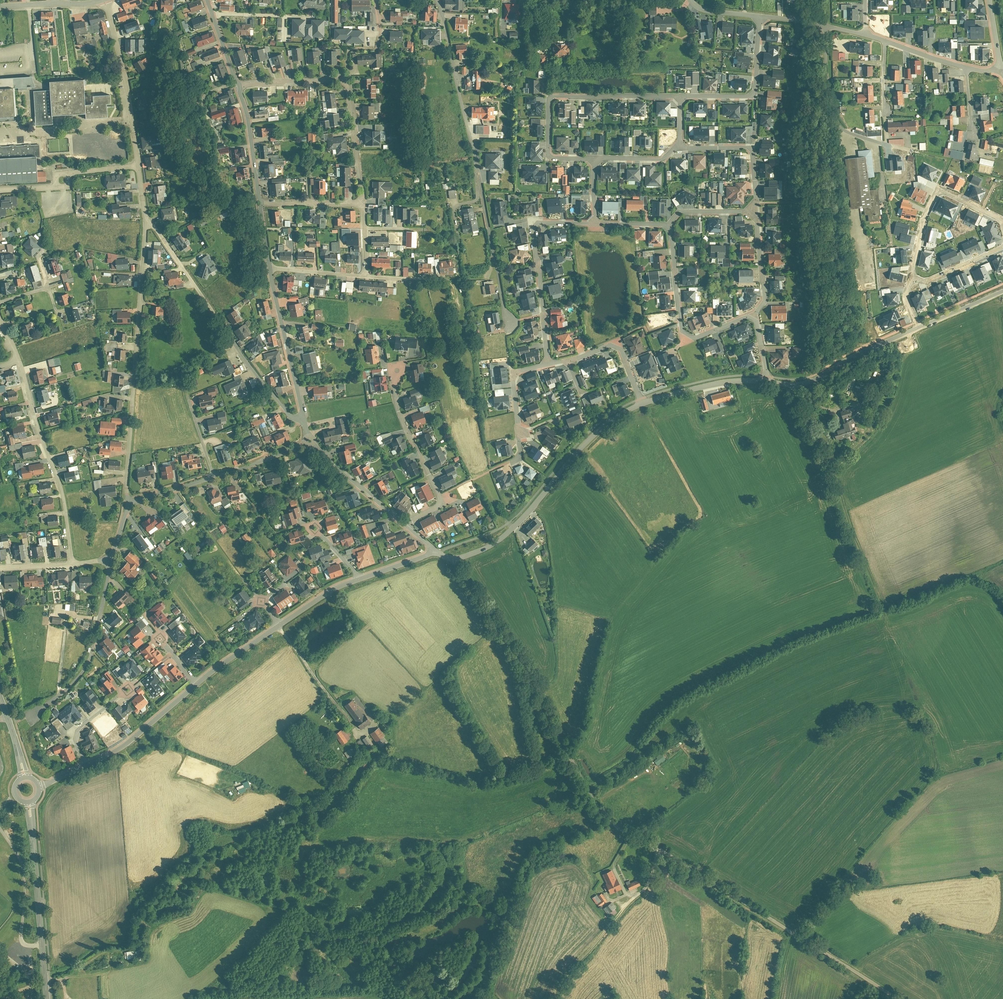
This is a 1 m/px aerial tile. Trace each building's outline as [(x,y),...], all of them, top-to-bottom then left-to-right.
[(142,2),(141,0),(121,0),(124,9),(142,2)] [(192,13),(203,9),(200,0),(189,4),(192,13)] [(305,4),(300,8),(303,11),(306,8),(327,11),(328,3),(324,2),(324,0),(305,0),(305,4)] [(332,24),(337,24),(337,26),(341,26),(341,14),(339,14),(339,0),(332,0),(332,24)] [(358,12),(371,12),(370,0),(367,0),(352,0),(353,12),(353,16),(358,16),(358,12)] [(878,8),(889,8),(889,0),(878,0),(878,8)] [(939,9),(948,9),(948,2),(948,0),(939,0),(939,9)] [(966,10),(977,10),(978,15),(985,15),(985,6),(978,6),(978,0),(966,0),(966,10)] [(167,11),(173,11),(173,1),(160,2),(161,13),(168,13),(167,11)] [(445,10),(462,11),(463,1),(455,1),(455,3),(446,2),(445,10)] [(505,4),(505,20),(520,20),(521,5),(505,4)] [(430,8),(421,7),(420,22),(429,22),(429,18),(432,18),(432,22),(436,23),(436,13),(430,13),(430,8)] [(857,9),(848,10),(848,21),(857,20),(857,9)] [(42,21),(54,21),(53,12),(42,12),(42,21)] [(103,12),(89,16),(92,27),(99,25),(102,35),(107,33),(104,23),(106,23),(103,12)] [(120,23),(129,20),(127,12),(117,16),(120,23)] [(391,12),(390,22),(403,23),(403,12),(391,12)] [(650,12),(650,18),(650,31),(672,31),(676,30),(677,19),(673,17),(656,17),(656,12),(650,12)] [(196,31),(208,26),(204,16),(192,21),(196,31)] [(457,19),(456,30),(467,31),(469,19),(457,19)] [(127,34),(141,29),(138,21),(123,26),(127,34)] [(313,40),(313,38),(325,38),(325,21),(312,21),(312,26),(306,26),(306,21),(293,21),(293,37),(304,38),(304,40),(313,40)] [(704,26),(700,27),(702,40),(712,39),(710,21),(703,22),(704,26)] [(985,40),(985,21),(966,21),(966,31),(971,31),(971,40),(985,40)] [(73,25),(76,36),(87,33),(85,22),(73,25)] [(904,27),(895,27),(895,37),(906,37),(906,32),(913,32),(912,22),(904,22),(904,27)] [(733,33),(734,24),(723,24),(722,32),(733,33)] [(250,25),(236,25),(235,36),(250,37),(250,25)] [(755,28),(740,26),(739,34),(742,35),(742,43),(753,44),(755,28)] [(351,29),(334,29),(334,40),(346,40),(346,43),(364,43),(364,31),(351,31),(351,29)] [(430,46),(441,46),(440,31),(422,31),(422,40),(430,40),(430,46)] [(927,31),(918,31),(918,45),(928,44),(927,31)] [(390,32),(391,43),(402,43),(402,32),(390,32)] [(766,41),(782,42),(783,33),(767,32),(766,41)] [(215,42),(212,33),(195,39),(198,47),(215,42)] [(126,54),(143,54),(143,40),(126,40),(126,54)] [(570,42),(551,42),(552,59),(570,59),(570,42)] [(939,42),(939,51),(952,51),(952,42),(939,42)] [(870,44),(851,44),(851,53),(860,53),(860,56),(870,56),(870,44)] [(456,46),(457,60),(461,60),(461,55),(467,55),(467,46),(456,46)] [(778,65),(779,47),(769,46),(768,54),(765,54),(764,64),(778,65)] [(220,57),(217,48),(203,54),(206,62),(220,57)] [(253,52),(255,63),(265,60),(263,49),(253,52)] [(292,50),(293,61),(303,60),(302,49),(292,50)] [(989,61),(989,49),(976,49),(976,61),(989,61)] [(232,54),(237,68),(247,64),(242,50),(232,54)] [(308,53),(309,64),(320,64),(319,52),(308,53)] [(326,52),(326,65),(338,65),(337,52),(326,52)] [(358,55),(359,66),(372,65),(372,68),(383,68),(382,54),(358,55)] [(283,55),(272,59),(276,70),(287,66),(283,55)] [(547,56),(538,56),(538,67),(547,67),(547,56)] [(750,59),(738,58),(737,67),(749,69),(750,59)] [(135,65),(140,73),(146,69),(142,61),(135,65)] [(922,75),(922,61),(911,62),(912,70),(912,75),(922,75)] [(216,81),(219,80),(219,81),(229,78),(223,63),(214,67),(217,74),(213,76),(216,81)] [(872,67),(864,67),(865,79),(873,78),(872,67)] [(938,69),(928,69),(929,80),(938,79),(938,75),(938,69)] [(899,70),(891,70),(892,81),(899,81),(899,70)] [(473,90),(481,90),(481,72),(474,72),(473,81),(473,90)] [(772,77),(764,76),(763,86),(774,88),(775,79),(784,80),(784,73),(773,72),(772,77)] [(699,85),(699,73),(689,73),(689,78),(679,78),(679,89),(690,89),(691,85),(699,85)] [(370,80),(363,80),(363,90),(366,90),(367,99),(375,99),(375,86),(371,86),(370,80)] [(473,90),(473,81),(465,80),(464,90),(473,90)] [(704,92),(716,92),(717,80),(704,80),(704,92)] [(529,81),(529,94),(539,94),(539,81),(529,81)] [(747,82),(736,81),(735,89),(747,90),(747,82)] [(964,92),(963,81),(952,81),(952,92),(964,92)] [(16,118),(14,90),(34,88),(35,93),(37,125),(51,125),(51,117),(86,115),(86,120),(107,118),(106,106),(111,106),(110,95),(92,97),(92,106),(85,106),(83,82),(49,84),(49,87),(42,87),(41,83),(0,86),(0,119),(16,118)] [(874,102),(873,86),(864,86),(864,96),(859,97),(859,103),(874,102)] [(224,93),(226,97),(219,99),(221,104),(227,102),(228,105),(236,102),(232,91),(224,93)] [(307,106),(306,102),(309,102),(309,91),(289,92),(289,93),(289,101),(289,102),(295,102),(295,106),(307,106)] [(254,93),(254,103),(267,102),(267,92),(254,93)] [(335,94),(325,95),(327,109),(337,108),(335,94)] [(771,98),(761,97),(760,110),(770,110),(771,98)] [(148,98),(137,100),(138,107),(149,106),(148,98)] [(532,116),(543,116),(543,104),(537,104),(537,98),(526,98),(526,105),(532,104),(532,116)] [(985,98),(976,99),(977,112),(986,111),(985,98)] [(613,104),(612,114),(624,114),(624,104),(613,104)] [(669,104),(656,104),(657,115),(669,115),(669,104)] [(707,104),(693,104),(694,115),(707,114),(707,104)] [(558,105),(558,119),(567,118),(567,124),(576,125),(576,111),(572,111),(572,105),(558,105)] [(587,116),(598,116),(598,105),(586,105),(587,116)] [(748,105),(739,106),(740,114),(748,114),(748,105)] [(644,106),(634,106),(635,117),(645,117),(644,106)] [(739,106),(724,106),(724,116),(730,116),(731,118),(740,118),(740,114),(739,106)] [(373,107),(363,107),(363,120),(373,119),(373,107)] [(965,118),(965,107),(954,107),(954,112),(958,112),(958,118),(965,118)] [(472,120),(494,120),(494,108),(472,108),(472,120)] [(213,120),(227,116),(224,109),(210,114),(213,120)] [(242,124),(238,109),(229,111),(230,115),(228,115),(231,125),(233,125),(233,127),(242,124)] [(267,111),(254,113),(255,120),(268,118),(267,111)] [(873,111),(865,111),(866,124),(874,123),(873,111)] [(339,115),(327,116),(328,121),(328,127),(340,126),(339,115)] [(771,116),(761,116),(761,125),(763,125),(763,127),(771,128),(771,116)] [(893,120),(888,120),(889,132),(896,132),(896,131),(916,130),(915,122),(893,123),(893,120)] [(328,127),(328,121),(320,122),(321,130),(328,129),(328,127)] [(992,122),(980,122),(981,133),(989,132),(989,128),(993,128),(992,122)] [(532,138),(542,138),(542,126),(532,126),(532,138)] [(708,130),(693,131),(694,142),(709,141),(708,130)] [(746,130),(731,131),(731,142),(746,142),(746,130)] [(378,133),(365,133),(366,146),(379,146),(378,133)] [(156,136),(141,137),(143,150),(153,149),(152,144),(157,144),(156,136)] [(597,142),(584,142),(584,152),(598,152),(598,147),(604,147),(604,136),(597,136),(597,142)] [(346,138),(328,139),(329,149),(336,149),(337,154),(347,154),(346,138)] [(557,138),(557,150),(569,150),(569,138),(557,138)] [(619,142),(614,142),(615,153),(623,153),(623,147),(631,147),(631,138),(619,138),(619,142)] [(650,138),(640,138),(640,149),(650,149),(650,138)] [(976,146),(969,145),(967,159),(974,160),(976,146)] [(0,148),(0,184),(37,182),(46,181),(45,172),(37,172),(36,157),(39,156),(39,146),(0,148)] [(773,146),(762,146),(762,150),(760,150),(760,155),(773,155),(773,146)] [(267,147),(259,147),(261,161),(268,160),(267,147)] [(531,161),(543,161),(542,149),(530,149),(531,161)] [(858,153),(858,160),(867,159),(869,178),(874,178),(871,151),(858,153)] [(486,169),(500,169),(500,154),(485,154),(486,169)] [(724,154),(713,154),(714,164),(724,164),(724,154)] [(705,156),(694,156),(694,169),(705,169),(705,156)] [(154,157),(146,157),(147,166),(155,166),(154,157)] [(902,157),(893,158),(894,170),(903,170),(902,157)] [(858,160),(848,161),(852,211),(865,210),(872,209),(871,192),(869,178),(867,159),(858,160)] [(999,161),(989,159),(987,165),(998,167),(999,161)] [(746,160),(735,160),(735,175),(747,175),(746,160)] [(684,161),(672,161),(672,173),(680,173),(680,170),(684,170),(684,161)] [(768,164),(759,164),(760,179),(769,179),(769,167),(768,164)] [(264,179),(275,178),(273,165),(262,166),(264,179)] [(938,170),(927,165),(922,177),(932,182),(938,170)] [(523,166),(523,182),(549,183),(549,173),(539,173),(539,167),(523,166)] [(551,166),(551,178),(559,179),(558,185),(568,186),(568,176),(563,175),(563,167),(551,166)] [(574,167),(574,178),(588,178),(588,167),(574,167)] [(654,167),(646,167),(645,187),(661,187),(661,174),(654,174),(654,167)] [(250,178),(249,168),(240,169),(240,173),(237,173),(238,180),(250,178)] [(601,168),(601,178),(616,179),(616,168),(601,168)] [(349,169),(339,169),(340,187),(350,187),(349,169)] [(626,180),(639,181),(639,170),(626,170),(626,180)] [(489,181),(498,181),(498,172),(489,172),(489,181)] [(953,176),(947,173),(943,182),(949,185),(953,176)] [(108,188),(126,186),(124,175),(106,177),(108,188)] [(964,180),(955,175),(949,187),(959,191),(964,180)] [(324,182),(314,183),(314,195),(324,195),(324,182)] [(391,183),(373,183),(373,198),(384,198),(384,192),(391,192),(391,183)] [(735,188),(726,188),(727,199),(730,199),(731,204),(744,204),(744,193),(746,193),(746,183),(735,184),(735,188)] [(156,194),(154,194),(155,204),(165,203),(163,193),(167,193),(166,185),(155,186),(156,194)] [(279,186),(270,186),(271,198),(280,197),(279,186)] [(916,187),(911,197),(924,204),(926,199),(925,198),(928,193),(916,187)] [(985,192),(975,187),(970,197),(981,202),(985,192)] [(769,190),(764,190),(764,201),(777,201),(777,190),(769,190)] [(872,209),(865,210),(866,218),(869,218),(870,223),(881,222),(878,191),(871,192),(872,209)] [(689,205),(694,197),(684,192),(675,198),(681,205),(684,205),(686,203),(689,205)] [(721,193),(705,193),(705,204),(721,204),(721,193)] [(0,200),(0,217),(7,216),(6,209),(14,209),(14,207),(18,207),(18,197),(3,197),(3,200),(0,200)] [(542,214),(565,211),(563,198),(551,200),(551,204),(541,205),(542,214)] [(942,198),(936,210),(952,218),(958,206),(942,198)] [(626,201),(626,209),(642,209),(643,201),(626,201)] [(503,216),(506,216),(505,202),(494,203),(495,217),(503,216)] [(576,214),(586,214),(586,202),(576,202),(576,214)] [(653,202),(653,215),(665,215),(665,202),(653,202)] [(602,214),(618,214),(618,203),(602,203),(602,214)] [(521,215),(533,213),(532,204),(520,206),(521,215)] [(766,215),(766,222),(778,222),(778,215),(776,215),(776,206),(768,206),(768,215),(766,215)] [(163,220),(175,218),(174,208),(162,209),(163,220)] [(464,234),(479,231),(474,208),(462,210),(466,226),(462,227),(464,234)] [(902,218),(909,220),(910,219),(915,220),(917,211),(904,208),(902,218)] [(130,209),(119,210),(119,218),(131,216),(130,209)] [(979,215),(968,209),(963,220),(974,225),(979,215)] [(315,210),(305,210),(305,218),(307,222),(311,224),(320,224),(320,216),(315,215),(315,210)] [(390,212),(381,211),(381,223),(389,224),(390,212)] [(355,212),(345,212),(346,222),(355,222),(355,212)] [(279,213),(271,213),(272,225),(279,225),(279,213)] [(413,213),(405,213),(404,225),(413,225),(413,213)] [(494,225),(503,225),(503,216),(493,217),(494,225)] [(709,219),(709,233),(722,232),(722,220),(709,219)] [(685,221),(685,231),(699,232),(699,221),(685,221)] [(994,222),(982,227),(989,244),(1000,239),(994,222)] [(893,233),(900,235),(899,241),(910,243),(911,236),(907,235),(909,226),(896,223),(893,233)] [(741,227),(742,235),(745,235),(745,236),(749,236),(749,235),(752,235),(752,225),(744,226),(741,226),(741,227)] [(939,229),(927,226),(924,242),(936,244),(939,229)] [(516,245),(529,242),(526,228),(513,231),(513,234),(512,234),(514,243),(515,242),(516,245)] [(565,230),(551,232),(552,242),(566,241),(565,230)] [(768,230),(768,244),(778,244),(778,238),(780,238),(780,232),(778,232),(778,230),(768,230)] [(0,232),(0,240),(2,240),(2,238),(9,237),(8,231),(0,232)] [(637,240),(646,240),(645,231),(637,231),(637,240)] [(660,244),(660,231),(649,231),(649,243),(660,244)] [(357,234),(346,234),(346,245),(357,245),(357,234)] [(180,235),(172,240),(180,250),(188,245),(180,235)] [(41,247),(30,238),(23,246),(25,248),(24,249),(33,257),(41,247)] [(976,238),(962,244),(967,256),(981,249),(976,238)] [(285,245),(279,245),(278,257),(280,257),(279,259),(291,260),(291,252),(284,252),(285,245)] [(679,246),(679,257),(690,257),(690,247),(679,246)] [(724,246),(711,246),(711,258),(725,258),(724,246)] [(906,249),(895,251),(897,263),(907,262),(906,249)] [(158,250),(148,250),(148,264),(157,265),(158,250)] [(941,256),(945,266),(960,260),(956,250),(941,256)] [(509,252),(511,263),(515,263),(520,264),(524,266),(531,256),(524,252),(517,251),(509,252)] [(750,251),(743,251),(743,261),(754,261),(754,251),(750,251)] [(932,254),(922,252),(919,266),(929,269),(932,254)] [(314,255),(298,254),(298,262),(313,263),(314,255)] [(0,257),(0,266),(15,263),(14,255),(0,257)] [(200,260),(203,265),(199,276),(206,278),(208,273),(209,274),(217,269),(208,255),(200,260)] [(780,255),(769,255),(769,266),(780,265),(780,255)] [(654,257),(655,269),(667,268),(666,256),(654,257)] [(992,261),(997,272),(1002,269),(1002,259),(1002,256),(992,261)] [(128,259),(115,260),(117,270),(129,268),(128,259)] [(56,260),(47,263),(51,274),(59,272),(56,260)] [(441,276),(454,274),(452,260),(439,262),(441,276)] [(419,263),(419,273),(431,274),(431,263),(419,263)] [(557,263),(546,265),(549,278),(559,276),(557,263)] [(41,279),(37,264),(28,267),(32,282),(41,279)] [(984,267),(973,272),(977,281),(989,276),(984,267)] [(533,283),(530,270),(520,272),(521,277),(518,277),(521,290),(531,288),(530,284),(533,283)] [(682,285),(695,285),(694,277),(697,277),(697,271),(686,271),(686,276),(682,277),(682,285)] [(178,272),(164,273),(165,280),(167,280),(168,285),(181,284),(180,277),(178,277),(178,272)] [(753,272),(739,272),(739,284),(752,284),(753,272)] [(965,272),(952,278),(957,288),(970,283),(965,272)] [(891,273),(890,279),(902,282),(904,275),(891,273)] [(132,275),(117,274),(116,284),(131,285),(132,275)] [(659,290),(671,289),(670,278),(658,279),(658,274),(649,275),(650,285),(658,284),(659,290)] [(292,280),(283,280),(282,292),(291,292),(292,280)] [(327,282),(315,281),(313,296),(325,297),(327,282)] [(9,282),(1,283),(2,295),(11,294),(11,293),(14,293),(14,286),(10,286),(9,282)] [(372,283),(359,282),(358,290),(372,291),(387,292),(387,284),(372,283)] [(492,282),(482,283),(484,295),(494,293),(492,282)] [(778,282),(770,282),(771,294),(779,294),(778,282)] [(944,283),(933,288),(936,296),(940,295),(941,296),(946,294),(945,292),(947,291),(944,283)] [(560,284),(549,286),(551,297),(562,294),(560,284)] [(523,302),(534,300),(533,292),(521,295),(523,302)] [(684,303),(696,303),(695,292),(684,292),(684,303)] [(67,294),(58,296),(61,306),(70,303),(67,294)] [(757,295),(747,294),(746,299),(744,301),(740,303),(744,312),(752,308),(753,303),(756,303),(757,295)] [(898,294),(887,295),(888,306),(899,305),(898,294)] [(923,294),(919,296),(918,294),(914,296),(915,297),(912,299),(916,309),(920,308),(924,307),(924,306),(927,304),(923,294)] [(660,296),(661,310),(672,309),(671,295),(660,296)] [(523,302),(522,303),(524,310),(536,307),(534,300),(523,302)] [(25,311),(22,302),(9,306),(14,318),(20,316),(20,312),(25,311)] [(267,302),(258,303),(261,317),(270,315),(267,302)] [(299,305),(289,306),(291,318),(302,316),(299,305)] [(160,306),(152,306),(152,314),(164,314),(164,309),(160,309),(160,306)] [(732,307),(718,307),(718,317),(732,317),(732,307)] [(786,307),(771,308),(772,323),(787,322),(786,307)] [(76,309),(68,312),(71,322),(79,319),(76,309)] [(894,312),(884,317),(884,319),(880,321),(882,327),(887,325),(888,327),(899,323),(894,312)] [(131,313),(118,314),(118,323),(131,323),(131,313)] [(234,313),(226,318),(232,326),(239,321),(234,313)] [(711,322),(706,313),(702,315),(701,314),(694,318),(694,319),(688,321),(693,330),(711,322)] [(498,314),(487,315),(488,326),(492,326),(499,325),(498,314)] [(561,316),(551,317),(553,330),(563,328),(561,316)] [(536,322),(526,324),(529,336),(533,335),(538,334),(536,322)] [(29,323),(20,326),(24,336),(32,333),(29,323)] [(243,323),(235,329),(242,339),(250,333),(243,323)] [(752,334),(747,324),(734,329),(735,332),(729,334),(732,340),(738,337),(739,339),(752,334)] [(306,328),(298,329),(301,343),(308,342),(306,328)] [(676,342),(672,330),(658,335),(663,348),(676,342)] [(779,330),(768,330),(768,344),(780,344),(779,330)] [(569,336),(555,339),(558,352),(572,349),(569,336)] [(275,337),(268,338),(270,348),(277,347),(275,337)] [(417,339),(407,338),(407,340),(407,348),(417,348),(417,339)] [(407,340),(396,339),(395,350),(407,351),(407,348),(407,340)] [(582,339),(574,341),(576,349),(584,347),(582,339)] [(639,339),(627,343),(631,356),(644,352),(639,339)] [(258,341),(247,348),(252,355),(263,348),(258,341)] [(714,341),(702,346),(706,353),(717,349),(715,344),(714,341)] [(720,342),(715,344),(717,349),(718,353),(723,351),(720,342)] [(756,348),(754,343),(744,347),(746,353),(756,348)] [(369,350),(365,350),(366,362),(369,362),(369,365),(377,365),(376,347),(368,347),(369,350)] [(778,355),(770,355),(770,364),(775,364),(776,369),(785,369),(785,364),(788,364),(788,350),(778,351),(778,355)] [(116,360),(125,361),(126,351),(117,351),(116,360)] [(278,352),(264,355),(265,361),(272,359),(274,366),(281,364),(278,352)] [(528,364),(540,362),(538,352),(530,353),(526,354),(528,364)] [(314,353),(303,356),(307,375),(318,372),(314,353)] [(667,354),(658,357),(662,367),(667,365),(670,374),(681,370),(676,357),(669,360),(667,354)] [(745,367),(755,363),(751,354),(741,358),(745,367)] [(644,365),(638,367),(642,379),(658,373),(652,355),(642,359),(644,365)] [(606,357),(595,361),(598,370),(609,366),(606,357)] [(60,358),(49,360),(51,367),(61,365),(60,358)] [(594,359),(582,363),(585,372),(597,368),(594,359)] [(235,373),(230,361),(211,368),(214,377),(224,373),(225,377),(235,373)] [(413,371),(409,372),(410,383),(421,382),(419,372),(423,372),(422,365),(412,366),(413,371)] [(507,367),(494,369),(496,383),(509,382),(507,367)] [(35,385),(44,383),(41,371),(33,372),(35,385)] [(569,371),(559,374),(564,384),(573,381),(569,371)] [(285,373),(276,375),(278,388),(287,386),(285,373)] [(535,373),(526,376),(528,383),(535,381),(538,381),(535,373)] [(556,373),(544,377),(548,387),(560,382),(556,373)] [(114,386),(123,387),(124,377),(115,376),(114,386)] [(384,378),(374,379),(376,393),(386,391),(384,378)] [(242,380),(224,387),(228,396),(237,392),(240,398),(247,395),(242,380)] [(540,396),(535,381),(528,383),(521,386),(526,401),(540,396)] [(626,384),(618,387),(622,397),(630,395),(626,384)] [(326,389),(314,389),(314,400),(327,399),(326,389)] [(37,392),(39,402),(49,400),(47,390),(37,392)] [(712,394),(714,404),(731,400),(729,390),(712,394)] [(572,392),(562,395),(568,409),(577,406),(572,392)] [(604,401),(601,392),(589,396),(592,405),(604,401)] [(509,395),(493,397),(495,408),(498,407),(498,409),(508,407),(508,406),(510,406),(509,395)] [(553,395),(548,396),(551,404),(556,402),(553,395)] [(415,397),(403,402),(407,411),(418,407),(415,397)] [(212,398),(199,400),(201,409),(213,406),(212,398)] [(701,400),(704,411),(710,409),(708,398),(701,400)] [(114,409),(122,410),(122,401),(112,400),(112,405),(111,409),(114,409)] [(529,411),(523,413),(528,423),(537,420),(535,415),(540,414),(537,403),(527,407),(529,411)] [(106,409),(102,408),(102,412),(113,413),(114,409),(111,409),(112,405),(107,405),(106,409)] [(7,418),(23,414),(21,407),(5,411),(7,418)] [(840,411),(842,420),(853,417),(851,408),(840,411)] [(49,426),(59,423),(57,413),(47,416),(47,417),(44,418),(46,426),(49,425),(49,426)] [(217,414),(218,421),(220,421),(221,423),(226,422),(225,413),(217,414)] [(268,419),(271,426),(274,425),(276,429),(284,425),(279,414),(268,419)] [(422,414),(412,418),(415,427),(426,422),(422,414)] [(567,422),(569,428),(582,424),(580,417),(567,422)] [(265,423),(264,418),(251,422),(252,427),(265,423)] [(343,420),(338,421),(341,436),(350,434),(348,424),(344,424),(343,420)] [(853,420),(844,423),(845,428),(832,432),(835,441),(859,433),(856,424),(854,425),(853,420)] [(218,421),(207,423),(209,431),(222,430),(221,423),(220,421),(218,421)] [(101,434),(115,435),(115,425),(112,424),(101,424),(101,434)] [(14,438),(26,435),(24,427),(12,430),(13,435),(14,438)] [(542,434),(552,440),(555,435),(546,429),(542,434)] [(290,438),(287,430),(274,436),(278,444),(290,438)] [(338,431),(323,435),(326,444),(340,440),(338,431)] [(614,433),(610,436),(615,443),(619,440),(614,433)] [(15,444),(13,435),(6,436),(8,446),(15,444)] [(394,442),(392,436),(383,440),(386,446),(391,443),(394,442)] [(427,436),(419,439),(423,449),(431,445),(427,436)] [(261,447),(257,437),(242,442),(246,452),(261,447)] [(547,437),(543,444),(552,451),(557,443),(552,440),(547,437)] [(394,442),(391,443),(396,455),(406,450),(401,438),(394,442)] [(497,450),(501,449),(503,459),(513,456),(510,445),(507,446),(506,440),(495,443),(497,450)] [(110,450),(121,451),(122,444),(111,443),(110,450)] [(543,453),(533,447),(526,457),(537,463),(543,453)] [(24,458),(36,456),(34,448),(22,450),(24,458)] [(445,460),(440,449),(431,453),(436,464),(445,460)] [(220,464),(228,462),(225,451),(216,453),(220,464)] [(346,453),(339,453),(341,466),(351,464),(349,452),(346,453)] [(194,455),(181,457),(183,466),(188,465),(189,470),(201,468),(199,459),(194,459),(194,455)] [(60,467),(70,465),(68,457),(57,459),(60,467)] [(312,473),(309,458),(290,461),(292,472),(299,471),(299,475),(312,473)] [(109,462),(108,470),(119,471),(120,463),(109,462)] [(416,463),(406,467),(411,478),(420,474),(416,463)] [(31,476),(44,473),(43,465),(29,467),(29,469),(24,470),(21,470),(23,479),(31,478),(31,476)] [(171,465),(161,467),(163,480),(173,479),(171,465)] [(371,478),(366,467),(362,469),(361,467),(354,470),(357,477),(361,476),(363,481),(371,478)] [(536,473),(529,469),(525,475),(531,480),(536,473)] [(505,470),(495,474),(501,490),(516,484),(513,475),(508,477),(505,470)] [(150,472),(138,474),(139,482),(152,480),(150,472)] [(281,483),(279,472),(265,475),(267,486),(281,483)] [(74,473),(66,475),(67,482),(76,481),(74,473)] [(451,475),(439,481),(443,490),(456,485),(451,475)] [(382,483),(374,486),(379,497),(387,494),(382,483)] [(40,494),(52,492),(51,484),(39,486),(40,494)] [(427,486),(416,490),(422,504),(432,500),(427,486)] [(234,487),(226,488),(227,498),(236,496),(234,487)] [(99,490),(101,507),(111,505),(110,497),(116,496),(115,488),(101,490),(99,490)] [(221,501),(217,490),(208,493),(212,504),(221,501)] [(395,509),(405,516),(412,508),(406,503),(409,499),(401,492),(394,502),(398,504),(395,509)] [(356,494),(346,496),(349,508),(359,505),(356,494)] [(478,499),(467,504),(471,513),(482,508),(478,499)] [(42,510),(54,508),(53,500),(41,501),(42,510)] [(314,503),(305,505),(308,512),(314,510),(316,515),(328,512),(325,502),(315,504),(314,503)] [(371,506),(358,510),(362,519),(374,515),(371,506)] [(292,514),(283,516),(287,528),(296,525),(295,521),(301,519),(298,508),(291,511),(292,514)] [(461,521),(455,509),(440,516),(446,528),(461,521)] [(182,511),(172,519),(178,526),(188,518),(182,511)] [(439,525),(434,515),(421,522),(426,532),(439,525)] [(153,517),(143,525),(149,533),(160,525),(153,517)] [(335,517),(325,520),(329,532),(339,529),(335,517)] [(49,526),(59,525),(58,518),(48,519),(49,526)] [(525,531),(531,537),(544,525),(538,518),(525,531)] [(386,525),(378,526),(381,535),(388,533),(386,525)] [(366,526),(359,527),(362,539),(369,537),(366,526)] [(302,531),(288,535),(291,544),(304,540),(302,531)] [(247,532),(242,535),(246,541),(251,537),(247,532)] [(350,533),(338,537),(341,546),(353,542),(350,533)] [(395,533),(385,536),(387,542),(392,540),(395,548),(400,547),(402,553),(417,548),(414,540),(407,542),(404,533),(395,536),(395,533)] [(140,537),(134,541),(143,553),(149,549),(140,537)] [(280,541),(267,551),(272,557),(285,547),(280,541)] [(525,548),(530,553),(538,545),(532,541),(525,548)] [(375,564),(369,545),(352,551),(358,569),(375,564)] [(15,560),(25,559),(23,546),(14,547),(15,560)] [(51,557),(60,556),(59,547),(50,548),(51,557)] [(320,547),(308,551),(312,561),(319,558),(321,562),(331,559),(327,551),(322,553),(320,547)] [(33,558),(42,557),(41,548),(32,549),(33,558)] [(143,562),(131,552),(125,559),(129,562),(137,569),(143,562)] [(298,566),(289,557),(280,564),(283,567),(280,569),(286,577),(298,566)] [(129,562),(120,572),(132,582),(140,573),(129,562)] [(340,565),(327,569),(330,579),(343,576),(340,565)] [(269,569),(261,573),(267,585),(275,581),(269,569)] [(52,586),(68,585),(68,574),(58,574),(58,576),(52,576),(52,586)] [(17,575),(4,577),(5,589),(18,588),(17,575)] [(24,576),(25,587),(44,586),(43,578),(37,578),(37,575),(24,576)] [(80,580),(80,589),(91,588),(91,580),(80,580)] [(301,581),(295,585),(299,591),(297,592),(301,598),(311,591),(307,585),(305,587),(301,581)] [(125,595),(122,591),(112,600),(119,608),(126,602),(128,605),(133,600),(127,593),(125,595)] [(286,591),(273,599),(280,610),(293,601),(286,591)] [(245,592),(234,597),(240,606),(250,600),(245,592)] [(153,615),(150,618),(159,628),(168,621),(160,611),(164,608),(160,603),(149,611),(153,615)] [(328,604),(317,611),(320,616),(331,609),(328,604)] [(249,618),(243,622),(249,631),(255,627),(258,630),(266,624),(257,610),(248,616),(249,618)] [(122,620),(116,613),(104,623),(110,631),(122,620)] [(176,626),(168,633),(177,644),(186,637),(176,626)] [(146,636),(138,628),(131,633),(134,636),(130,639),(137,648),(143,643),(141,640),(146,636)] [(200,637),(194,642),(199,648),(205,643),(200,637)] [(116,648),(109,639),(101,644),(108,654),(116,648)] [(151,647),(142,653),(148,662),(151,661),(155,666),(164,660),(158,652),(155,653),(151,647)] [(203,655),(196,647),(182,658),(190,667),(203,655)] [(142,673),(133,662),(119,671),(126,680),(131,676),(133,679),(142,673)] [(165,678),(169,675),(175,685),(184,678),(176,667),(171,671),(167,665),(160,671),(165,678)] [(154,675),(144,683),(156,698),(163,692),(156,684),(159,682),(154,675)] [(109,681),(100,686),(107,696),(115,690),(109,681)] [(91,691),(81,696),(87,705),(85,707),(88,713),(95,709),(92,705),(98,702),(91,691)] [(148,700),(142,693),(132,701),(138,709),(148,700)] [(352,701),(345,706),(356,720),(363,715),(352,701)] [(73,724),(83,716),(73,704),(60,713),(57,710),(53,712),(60,721),(62,720),(66,725),(71,722),(73,724)] [(119,707),(112,713),(120,722),(133,711),(128,705),(122,710),(119,707)] [(371,722),(365,714),(363,715),(356,720),(355,721),(361,729),(371,722)] [(99,729),(105,738),(111,734),(109,732),(116,727),(108,715),(101,720),(104,725),(99,729)] [(52,742),(61,735),(54,726),(44,733),(52,742)] [(91,750),(99,747),(91,729),(82,733),(86,742),(82,744),(84,751),(90,748),(91,750)] [(377,729),(371,734),(378,742),(384,737),(377,729)] [(341,732),(335,735),(342,746),(348,742),(341,732)] [(366,737),(362,740),(367,746),(371,742),(366,737)] [(65,763),(76,758),(72,747),(60,752),(65,763)] [(352,749),(347,752),(352,758),(357,755),(352,749)] [(614,870),(603,875),(611,894),(622,890),(614,870)] [(628,884),(630,890),(640,886),(638,881),(628,884)] [(598,896),(602,901),(597,905),(599,908),(608,901),(602,893),(598,896)] [(612,901),(603,909),(608,915),(617,907),(612,901)] [(123,951),(124,960),(139,959),(139,950),(123,951)]
